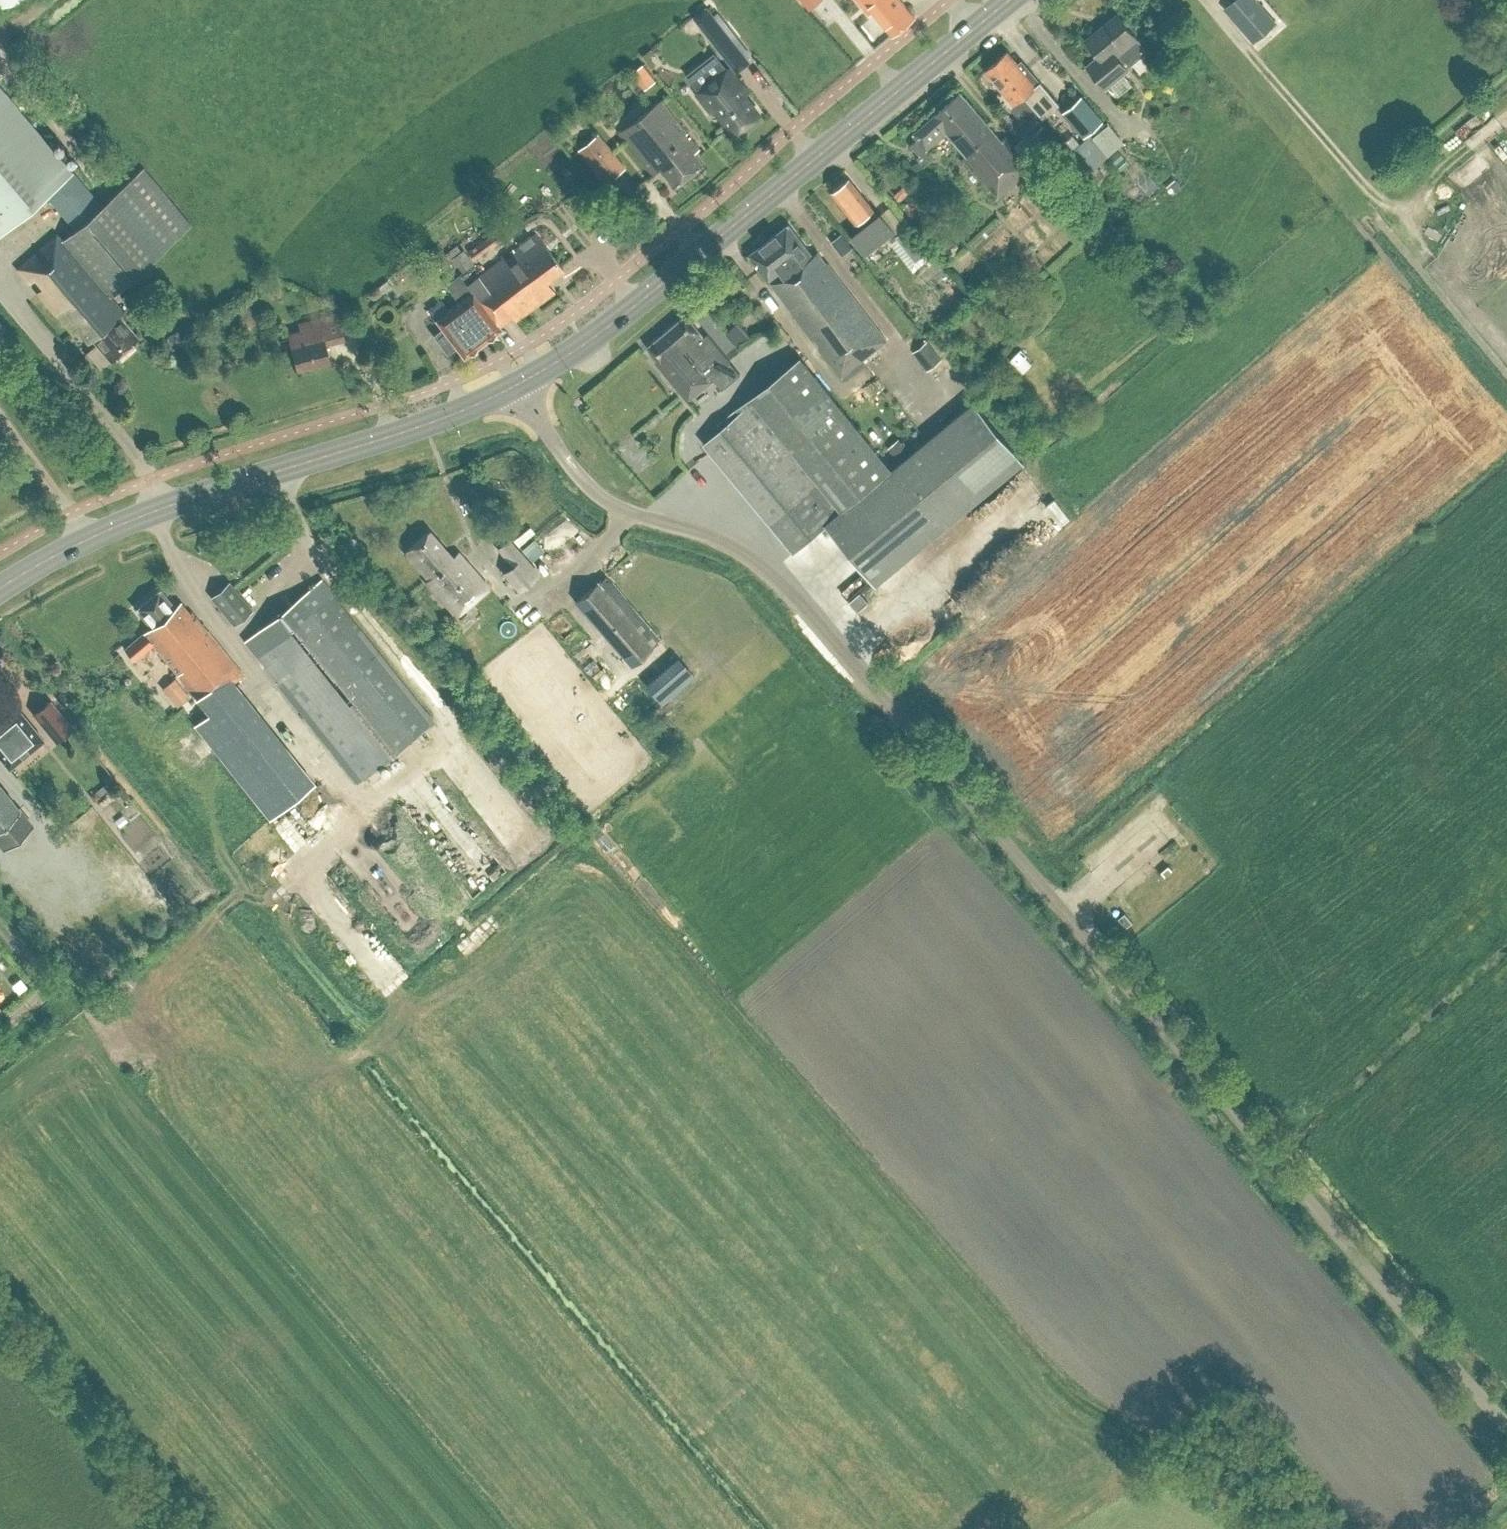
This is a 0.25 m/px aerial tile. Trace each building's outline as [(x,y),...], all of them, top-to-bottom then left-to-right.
[(869,13),(874,9),(892,33),(915,14),(903,0),(859,0),(869,13)] [(1253,41),(1276,21),(1258,0),(1230,0),(1223,6),(1253,41)] [(708,7),(695,17),(737,70),(750,60),(708,7)] [(1128,68),(1127,66),(1144,52),(1145,47),(1138,39),(1117,13),(1086,39),(1099,55),(1087,65),(1106,87),(1128,68)] [(1151,49),(1157,49),(1163,44),(1155,35),(1146,43),(1151,49)] [(1004,91),(1000,94),(1011,106),(1011,105),(1021,116),(1035,104),(1044,115),(1059,101),(1039,78),(1022,58),(1018,61),(1008,49),(985,69),(1004,91)] [(632,71),(645,87),(656,78),(643,62),(632,71)] [(762,114),(747,94),(750,92),(730,68),(699,93),(714,111),(717,109),(737,134),(762,114)] [(73,227),(61,238),(58,235),(18,268),(73,334),(78,330),(86,340),(91,336),(96,342),(87,350),(100,366),(113,355),(116,356),(122,352),(122,348),(137,335),(118,312),(122,309),(109,294),(190,224),(142,167),(100,203),(72,169),(68,172),(47,147),(37,135),(0,91),(0,232),(45,194),(73,227)] [(998,196),(1034,165),(1008,135),(1003,138),(961,91),(934,114),(946,128),(967,153),(963,156),(998,196)] [(1103,118),(1081,94),(1062,111),(1083,135),(1103,118)] [(701,148),(667,104),(657,112),(652,106),(621,131),(656,176),(663,170),(676,186),(704,165),(696,154),(701,148)] [(918,152),(946,128),(934,114),(914,132),(917,138),(911,144),(918,152)] [(576,151),(603,184),(606,181),(625,166),(598,133),(579,148),(576,151)] [(1056,145),(1082,176),(1090,186),(1105,173),(1096,163),(1108,154),(1092,135),(1091,133),(1080,142),(1074,148),(1066,139),(1065,138),(1056,145)] [(1172,175),(1165,182),(1169,186),(1171,184),(1173,182),(1176,179),(1172,175)] [(832,190),(855,220),(873,206),(850,176),(832,190)] [(474,258),(510,231),(504,222),(467,250),(474,258)] [(790,224),(772,238),(865,358),(890,338),(821,250),(814,255),(790,224)] [(896,234),(916,259),(926,250),(907,225),(896,234)] [(538,232),(481,274),(511,315),(512,315),(515,319),(554,291),(553,289),(547,294),(539,283),(545,279),(555,272),(563,266),(563,265),(538,232)] [(841,232),(831,240),(842,253),(852,246),(841,232)] [(844,374),(865,358),(772,238),(750,255),(770,280),(772,279),(785,297),(784,298),(844,374)] [(446,251),(462,271),(474,261),(463,248),(461,250),(456,244),(446,251)] [(428,306),(429,308),(442,325),(432,332),(446,351),(448,350),(457,344),(463,353),(498,328),(500,326),(499,325),(498,324),(511,315),(481,274),(468,284),(461,274),(461,275),(458,272),(456,274),(447,260),(440,266),(450,279),(444,282),(459,302),(450,309),(442,298),(440,297),(428,306)] [(295,368),(329,359),(325,343),(344,338),(337,311),(297,321),(299,329),(286,332),(295,368)] [(712,375),(731,359),(718,343),(717,345),(707,334),(689,312),(651,344),(661,356),(657,359),(690,399),(715,378),(712,375)] [(913,350),(927,369),(942,357),(928,339),(913,350)] [(704,440),(796,549),(829,522),(871,574),(1018,454),(974,402),(894,468),(801,355),(730,411),(734,416),(722,426),(704,440)] [(429,528),(403,551),(426,578),(423,580),(455,615),(489,583),(459,548),(453,554),(429,528)] [(512,563),(502,571),(519,588),(537,571),(507,537),(497,546),(512,563)] [(356,779),(432,718),(332,591),(321,577),(244,638),(255,652),(356,779)] [(210,595),(234,624),(252,609),(228,579),(210,595)] [(575,599),(630,663),(650,646),(595,582),(575,599)] [(151,642),(208,711),(194,723),(268,817),(313,781),(233,681),(244,672),(192,609),(187,613),(178,601),(174,605),(160,587),(136,607),(151,624),(125,645),(133,656),(151,642)] [(857,609),(868,600),(861,590),(850,600),(857,609)] [(646,670),(645,671),(656,684),(663,678),(652,665),(646,670)] [(74,721),(50,694),(34,708),(57,735),(74,721)] [(43,736),(16,705),(0,718),(0,757),(7,766),(43,736)] [(668,734),(661,739),(668,749),(676,743),(668,734)] [(104,783),(91,794),(95,799),(108,787),(104,783)] [(3,849),(33,824),(0,785),(0,845),(3,849)] [(1133,920),(1130,917),(1125,910),(1118,915),(1126,925),(1133,920)]
